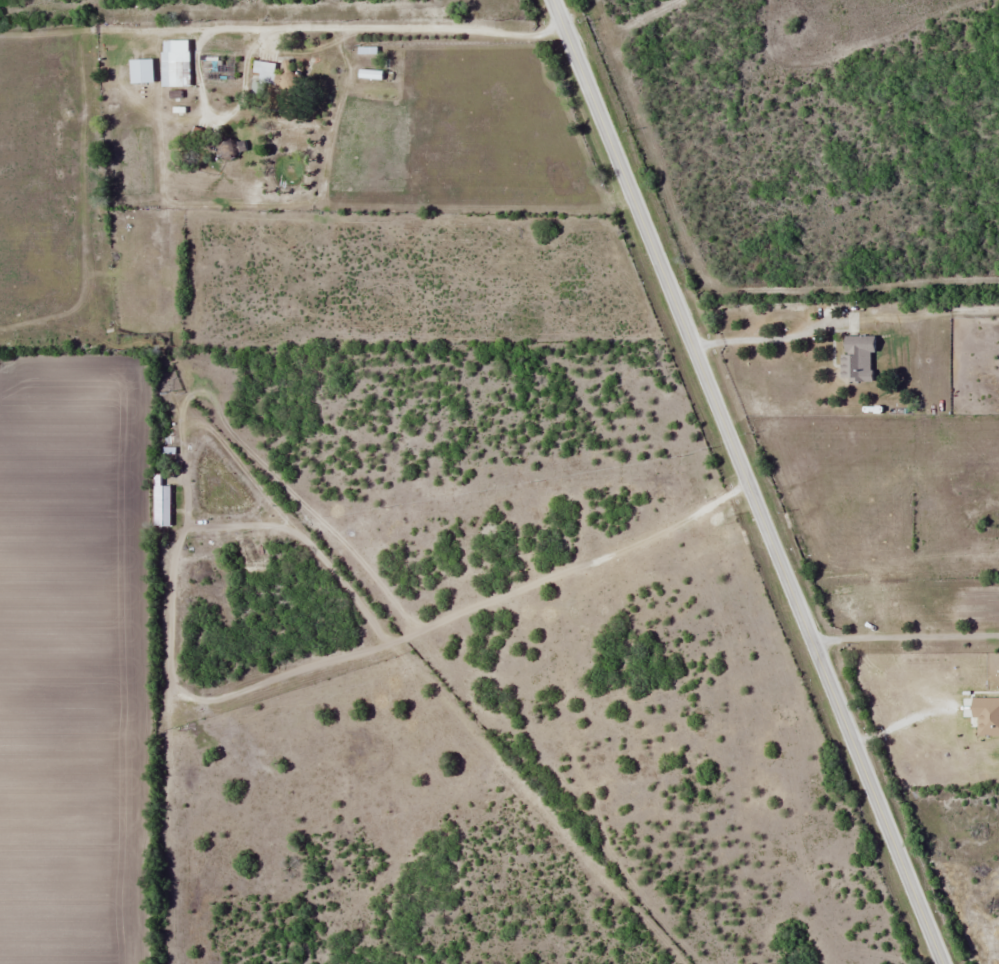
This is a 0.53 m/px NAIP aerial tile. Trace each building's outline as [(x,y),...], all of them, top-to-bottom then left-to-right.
[(217,47),(236,52),(238,41),(219,37),(217,47)] [(192,85),(193,39),(179,39),(179,51),(171,51),(171,59),(164,59),(164,85),(192,85)] [(156,82),(156,58),(134,58),(134,82),(156,82)] [(255,81),(277,82),(277,89),(303,90),(304,71),(293,71),(294,61),(279,60),(279,62),(256,61),(255,81)] [(876,336),(846,336),(846,379),(877,379),(876,336)]
